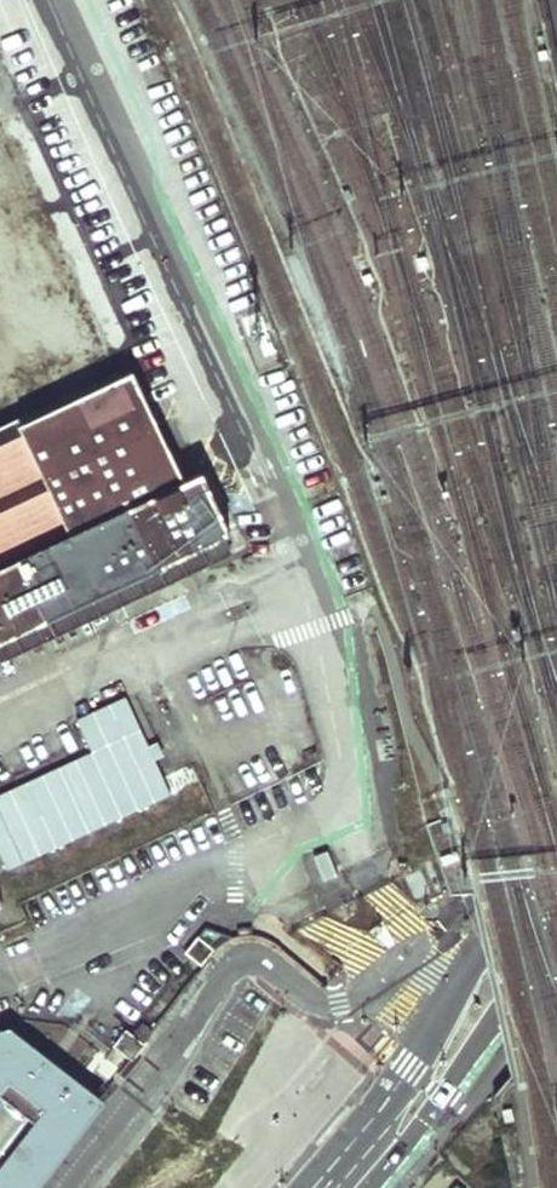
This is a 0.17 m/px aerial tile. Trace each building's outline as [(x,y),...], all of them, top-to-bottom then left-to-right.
[(205,468),(186,477),(135,369),(118,376),(22,421),(26,428),(72,527),(0,561),(0,660),(242,546),(205,468)] [(26,428),(0,440),(0,561),(72,527),(26,428)] [(0,792),(0,837),(14,866),(173,792),(128,694),(81,716),(96,747),(0,792)] [(328,850),(305,859),(316,886),(339,877),(328,850)] [(205,927),(184,952),(204,967),(217,950),(223,946),(230,940),(237,937),(205,927)] [(167,1017),(154,1007),(132,1035),(145,1045),(167,1017)] [(104,1100),(9,1026),(0,1028),(0,1187),(36,1187),(104,1100)] [(132,1035),(126,1030),(111,1047),(131,1062),(145,1045),(132,1035)]
